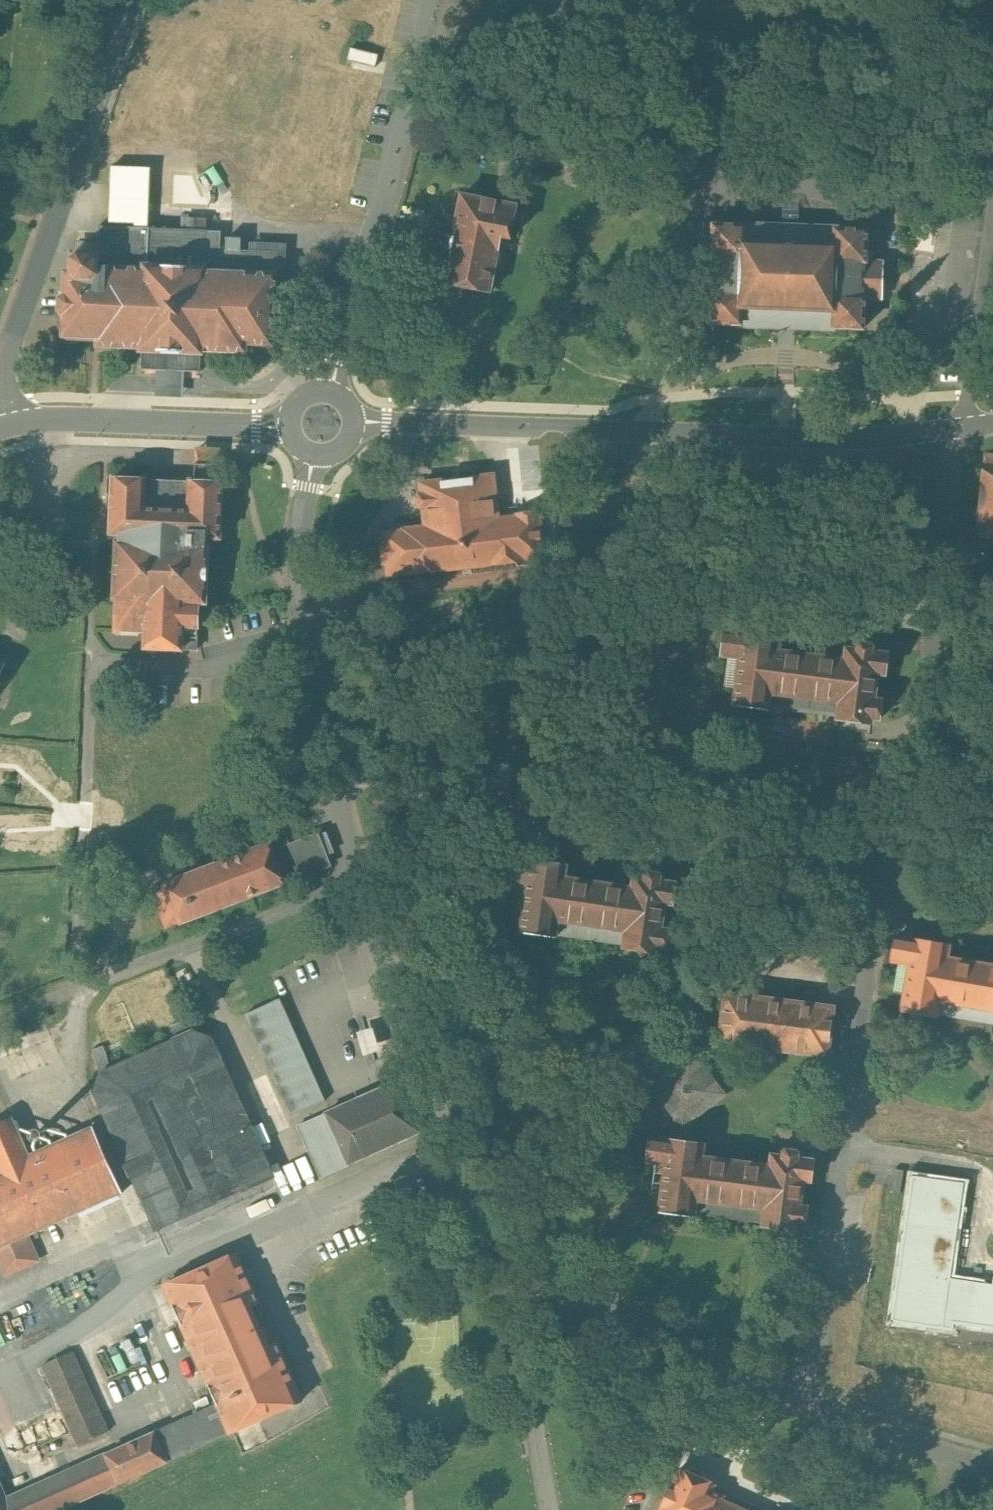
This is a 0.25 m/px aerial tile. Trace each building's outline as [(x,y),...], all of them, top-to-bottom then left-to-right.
[(151,168),(112,166),(109,222),(138,224),(138,227),(148,228),(151,168)] [(180,190),(152,188),(151,200),(179,202),(180,190)] [(515,209),(468,199),(465,213),(453,211),(446,242),(494,253),(495,238),(508,241),(515,209)] [(138,227),(99,226),(98,252),(100,252),(100,267),(160,266),(160,256),(188,256),(188,269),(207,269),(207,276),(271,277),(276,277),(277,253),(207,250),(208,230),(148,228),(138,227)] [(836,228),(739,226),(739,230),(709,229),(709,261),(711,261),(710,295),(708,295),(708,325),(738,325),(738,328),(783,329),(831,330),(831,326),(863,327),(864,298),(879,298),(880,262),(864,262),(865,231),(836,231),(836,228)] [(494,253),(446,242),(442,262),(455,265),(450,286),(483,294),(486,273),(491,271),(498,265),(494,253)] [(188,269),(188,256),(160,256),(160,266),(100,267),(100,252),(98,252),(72,253),(73,272),(66,272),(67,291),(63,298),(57,299),(57,313),(64,319),(63,346),(79,346),(79,341),(98,341),(98,350),(136,350),(136,355),(155,355),(155,370),(186,370),(185,358),(248,358),(248,351),(271,351),(271,340),(277,340),(277,331),(271,331),(271,277),(207,276),(207,269),(188,269)] [(985,457),(979,528),(980,528),(979,540),(987,541),(988,538),(992,538),(992,457),(985,457)] [(187,509),(145,508),(145,477),(113,477),(112,534),(118,534),(118,545),(113,545),(112,598),(117,598),(116,635),(144,635),(144,650),(182,650),(183,636),(201,636),(202,600),(210,600),(210,546),(206,546),(206,536),(220,536),(221,481),(216,481),(217,465),(211,465),(211,460),(199,460),(199,466),(194,466),(193,480),(188,480),(187,509)] [(468,483),(442,485),(442,483),(417,486),(419,501),(413,501),(414,511),(419,511),(421,527),(401,529),(401,533),(383,535),(385,547),(379,547),(381,565),(388,564),(390,575),(409,573),(409,576),(441,573),(441,570),(487,564),(488,567),(523,563),(523,559),(540,557),(535,513),(517,515),(517,518),(493,521),(488,479),(468,481),(468,483)] [(844,662),(775,652),(776,639),(744,635),(743,640),(722,637),(719,658),(731,660),(727,691),(735,693),(733,709),(765,713),(766,708),(835,718),(835,722),(868,727),(869,723),(875,724),(878,705),(871,704),(875,676),(883,677),(886,658),(871,656),(872,648),(855,646),(854,653),(845,652),(844,662)] [(266,847),(149,892),(163,927),(177,922),(179,926),(283,886),(282,884),(327,867),(315,835),(286,846),(283,837),(265,844),(266,847)] [(631,888),(563,877),(565,865),(532,859),(532,864),(513,861),(509,882),(519,884),(514,914),(523,916),(519,935),(554,942),(555,936),(623,948),(622,951),(657,957),(658,949),(666,951),(670,932),(662,930),(667,906),(674,907),(678,885),(661,882),(661,877),(645,874),(644,880),(633,878),(631,888)] [(949,956),(951,942),(917,936),(916,942),(895,939),(891,960),(900,961),(895,989),(905,991),(901,1012),(940,1018),(940,1015),(992,1024),(992,963),(949,956)] [(834,1009),(724,995),(718,1042),(828,1057),(834,1009)] [(325,1101),(279,999),(245,1014),(291,1116),(325,1101)] [(188,1018),(170,1026),(177,1040),(194,1033),(188,1018)] [(177,1040),(100,1076),(94,1095),(155,1232),(271,1179),(209,1040),(194,1033),(177,1040)] [(111,1066),(104,1045),(93,1049),(100,1070),(111,1066)] [(692,1054),(652,1085),(677,1116),(674,1139),(688,1141),(691,1118),(722,1094),(692,1054)] [(395,1086),(296,1131),(318,1180),(417,1134),(395,1086)] [(0,1122),(0,1263),(5,1274),(38,1259),(27,1235),(123,1192),(93,1126),(29,1155),(12,1117),(0,1122)] [(771,1165),(702,1156),(704,1144),(688,1141),(674,1139),(669,1139),(669,1140),(650,1137),(647,1161),(655,1162),(651,1192),(662,1193),(659,1212),(694,1217),(695,1212),(763,1221),(763,1226),(797,1230),(797,1225),(806,1225),(809,1206),(800,1205),(804,1180),(812,1181),(814,1160),(798,1157),(799,1151),(784,1149),(783,1155),(772,1154),(771,1165)] [(915,1177),(894,1322),(952,1330),(953,1322),(992,1328),(992,1286),(950,1280),(963,1184),(915,1177)] [(234,1435),(305,1404),(280,1349),(271,1353),(252,1309),(259,1306),(238,1258),(228,1263),(224,1254),(192,1268),(197,1277),(170,1289),(220,1402),(154,1431),(155,1433),(104,1455),(104,1456),(6,1499),(0,1485),(0,1509),(61,1509),(168,1462),(169,1464),(234,1435)] [(108,1432),(72,1353),(43,1366),(78,1445),(108,1432)] [(724,1505),(726,1498),(714,1493),(716,1488),(679,1473),(664,1509),(736,1509),(724,1505)]
